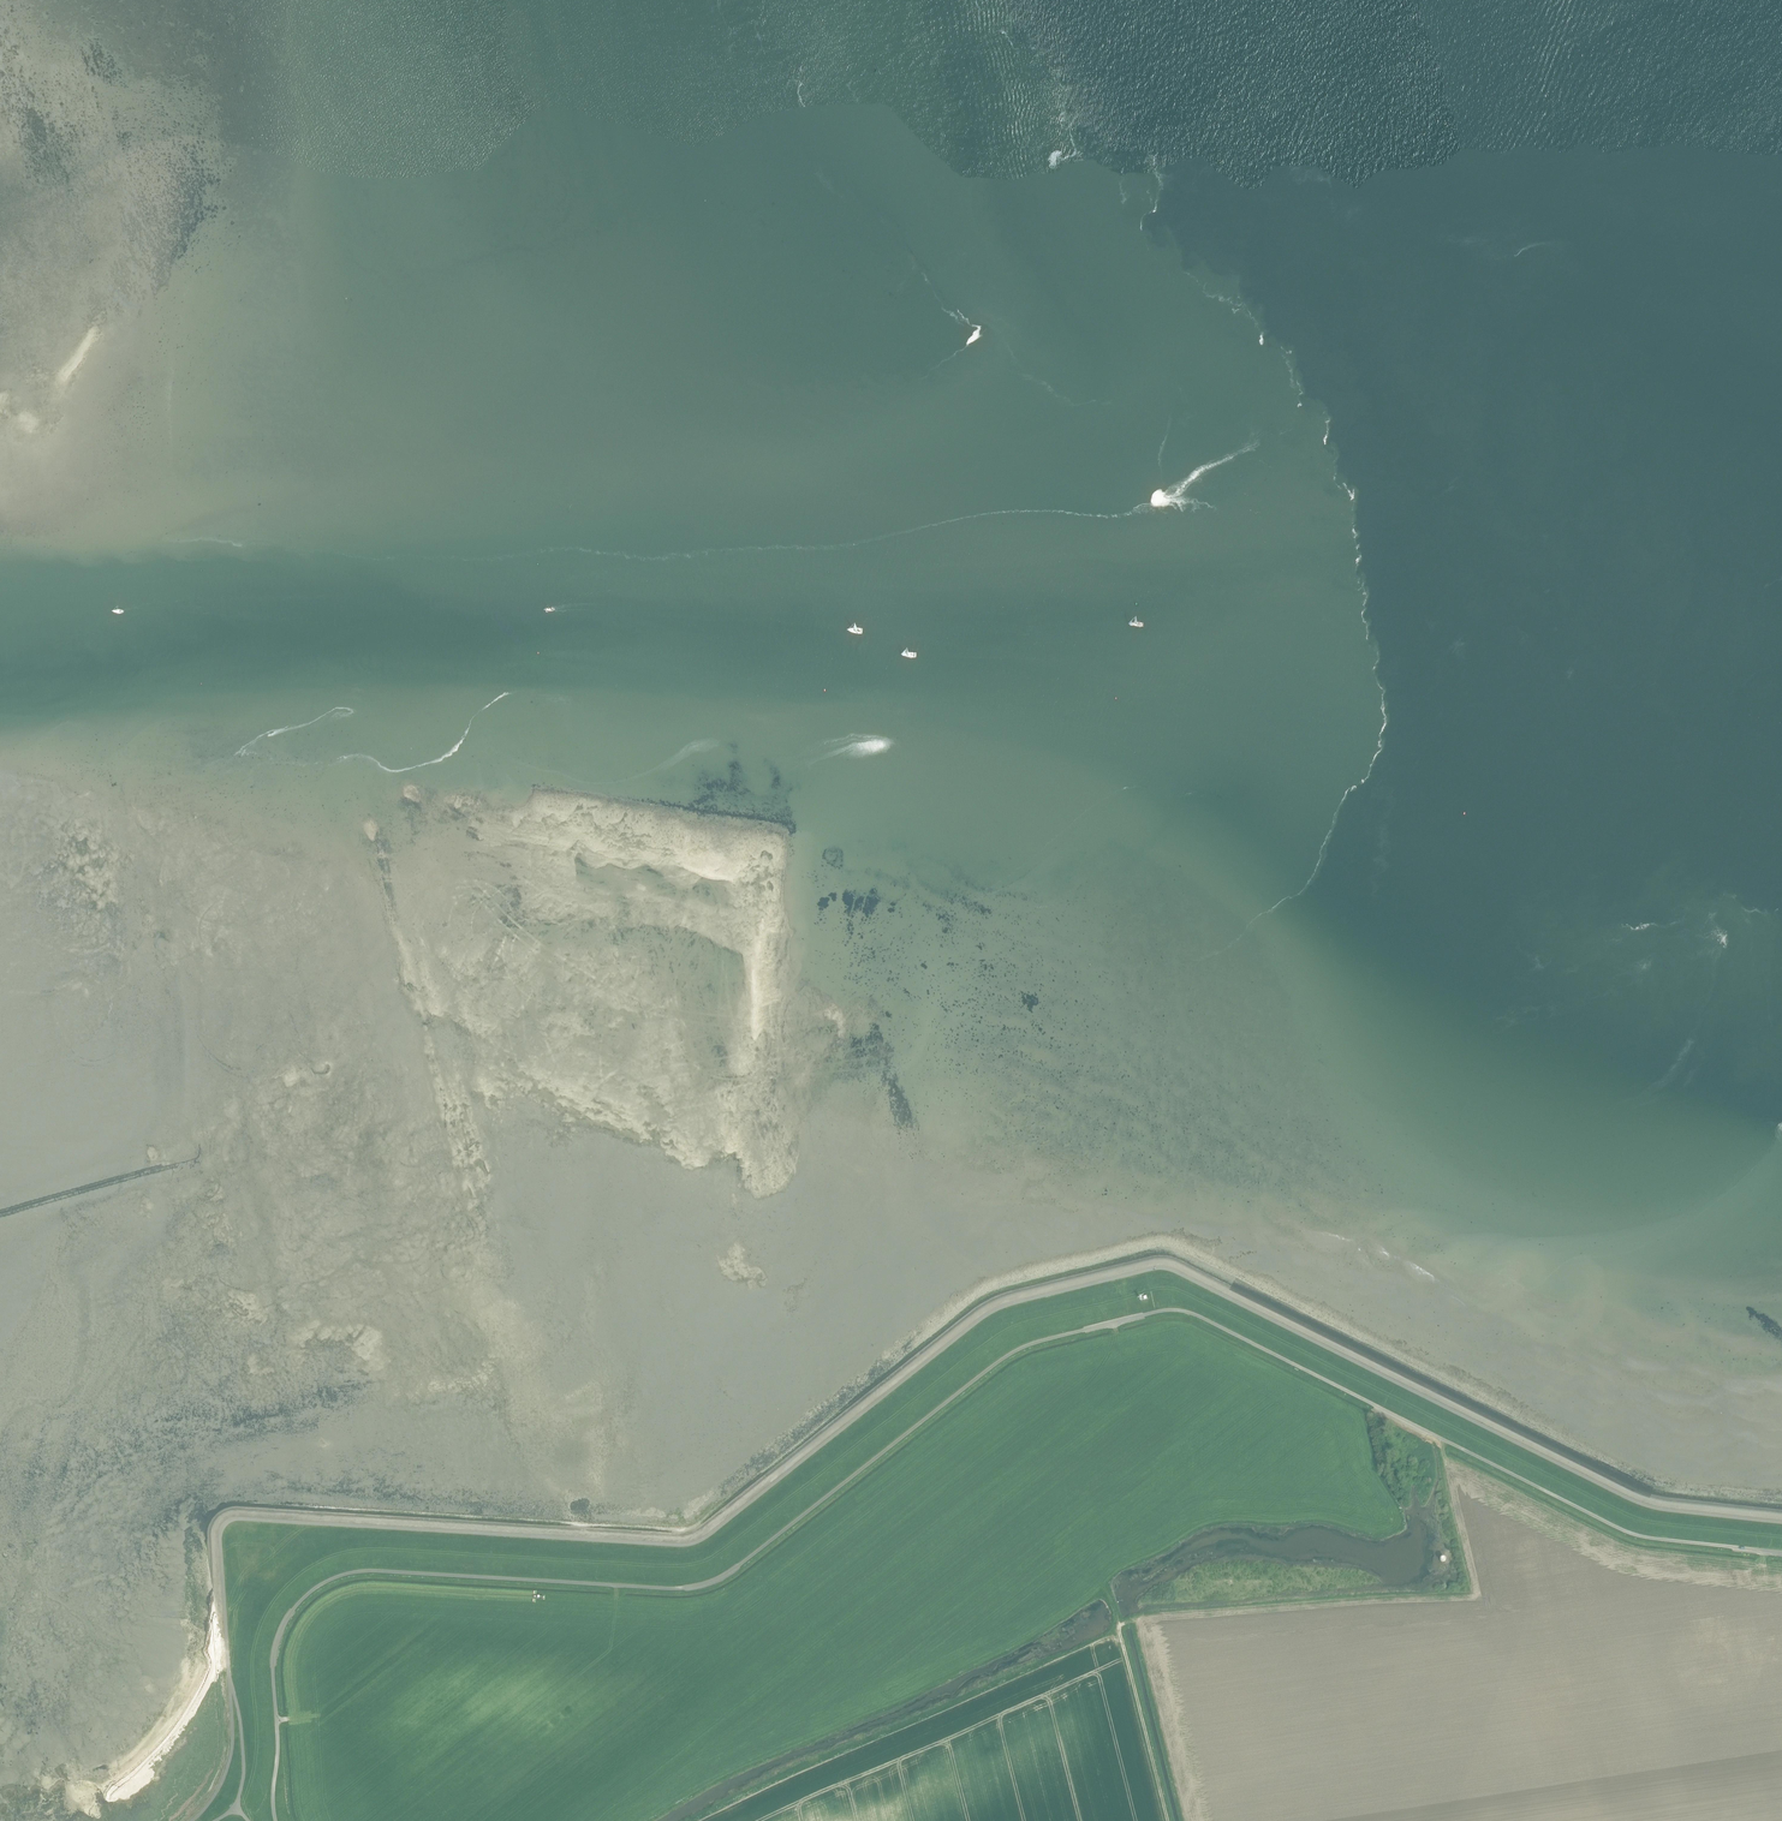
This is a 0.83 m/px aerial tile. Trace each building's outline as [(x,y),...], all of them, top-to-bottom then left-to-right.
[(768,1476),(772,1482),(779,1477),(775,1471),(768,1476)]
